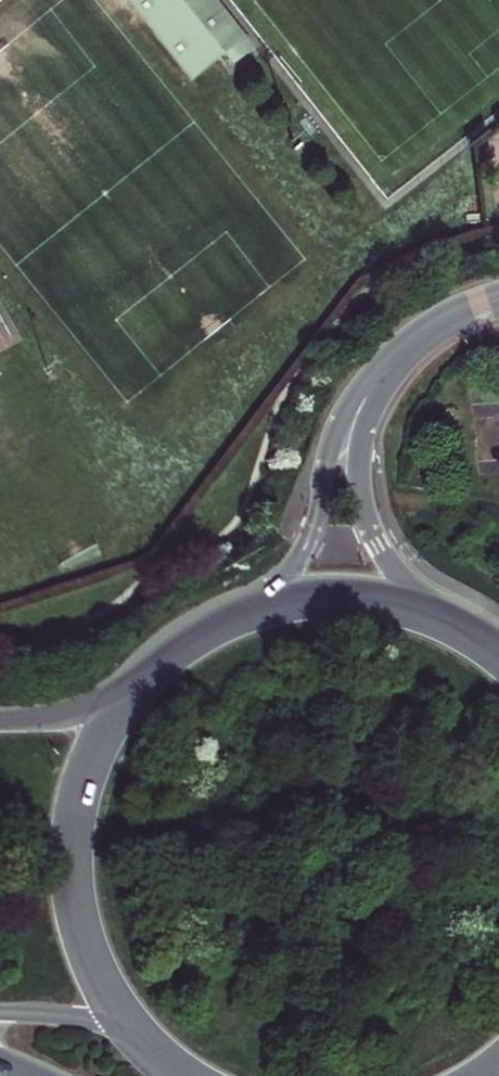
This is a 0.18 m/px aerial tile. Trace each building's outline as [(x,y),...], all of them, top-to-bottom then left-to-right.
[(130,0),(192,79),(223,54),(232,65),(239,59),(192,0),(130,0)] [(239,59),(251,50),(212,0),(192,0),(239,59)]
